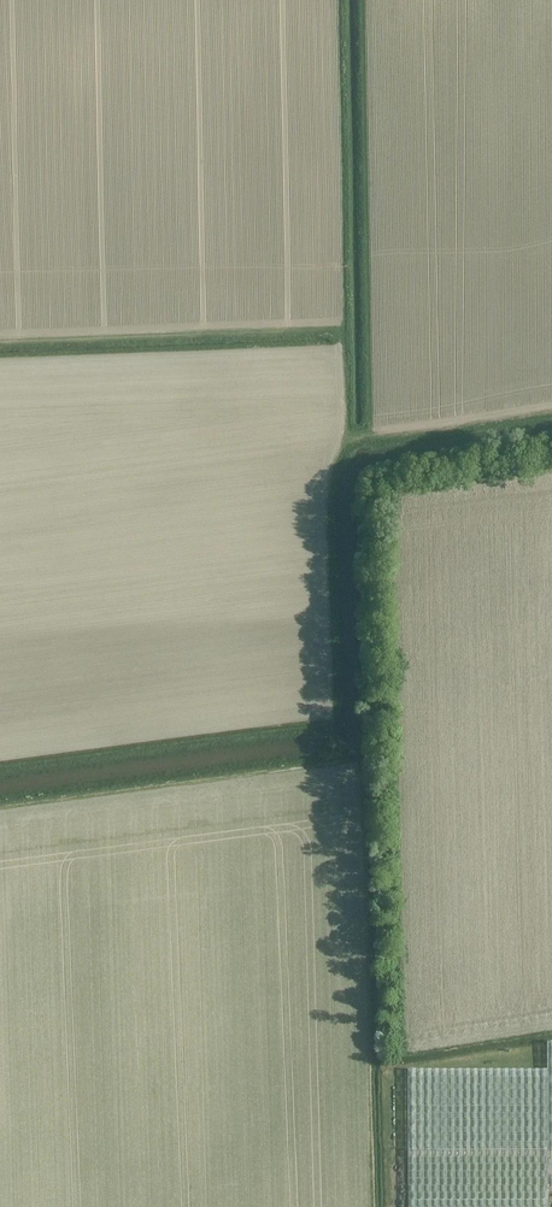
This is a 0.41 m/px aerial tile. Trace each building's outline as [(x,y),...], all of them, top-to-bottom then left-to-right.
[(546,1044),(547,1070),(407,1071),(409,1206),(547,1206),(547,1191),(551,1191),(551,1044),(546,1044)]
